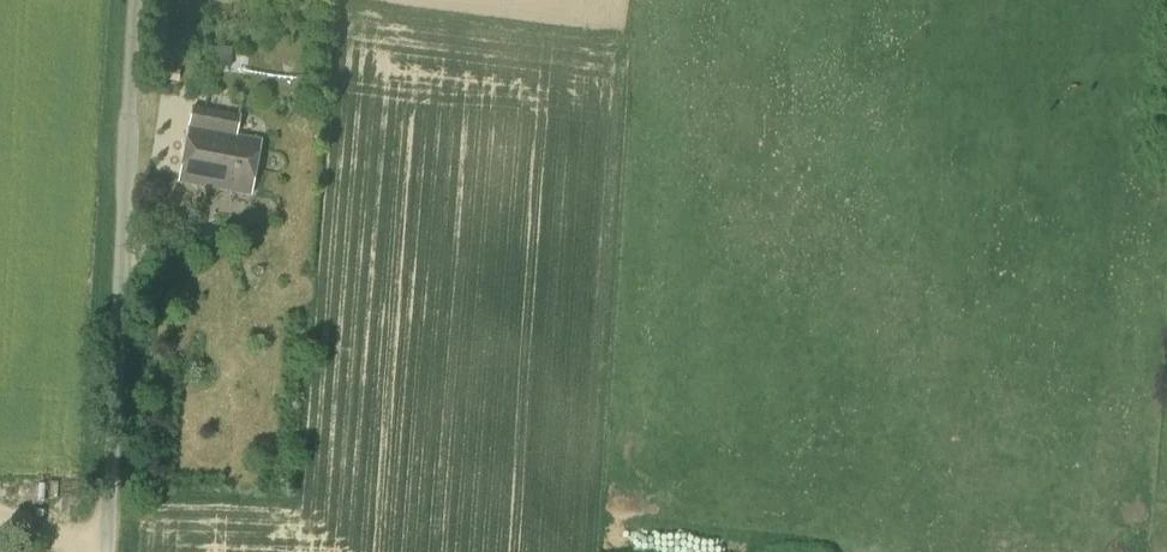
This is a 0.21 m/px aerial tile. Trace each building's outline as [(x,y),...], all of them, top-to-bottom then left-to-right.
[(228,69),(230,52),(205,48),(202,66),(228,69)] [(177,84),(179,72),(162,69),(160,81),(177,84)] [(250,197),(260,141),(235,138),(238,118),(243,97),(196,87),(192,109),(178,183),(250,197)] [(262,278),(243,279),(244,292),(263,291),(262,278)]
